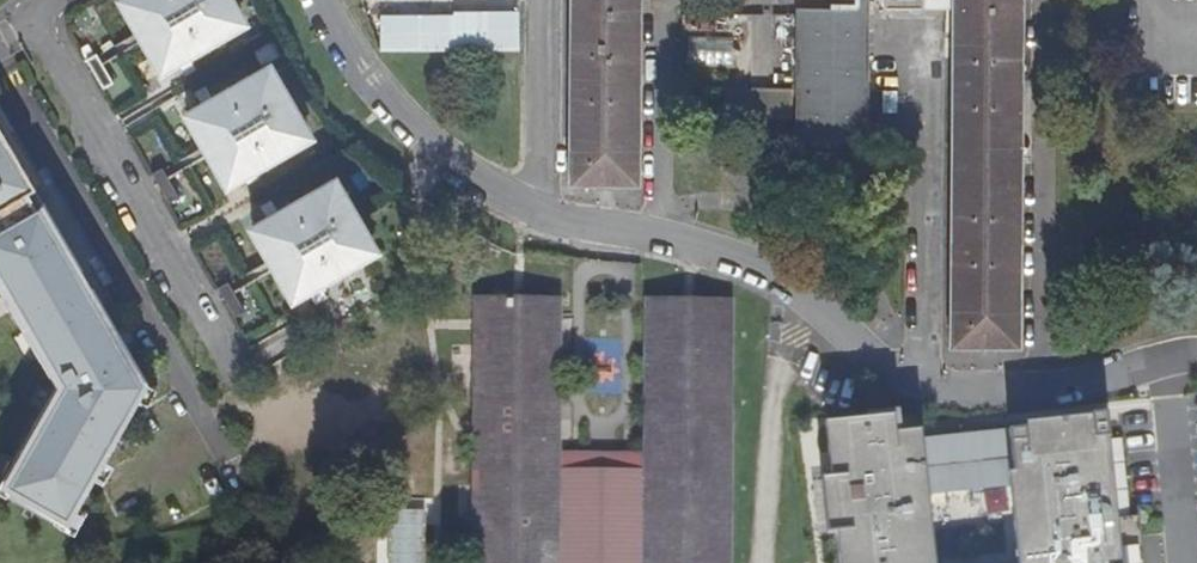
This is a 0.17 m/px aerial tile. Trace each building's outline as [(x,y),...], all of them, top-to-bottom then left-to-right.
[(232,3),(230,0),(122,0),(143,37),(164,73),(178,64),(184,74),(195,68),(189,58),(226,37),(223,31),(237,20),(240,18),(232,3)] [(566,184),(634,184),(635,0),(568,0),(566,184)] [(846,11),(787,10),(787,32),(786,119),(785,142),(859,143),(860,0),(846,0),(846,11)] [(876,11),(912,11),(912,0),(875,0),(876,11)] [(940,346),(1009,348),(1012,0),(943,0),(940,346)] [(520,11),(380,14),(381,51),(519,51),(520,11)] [(226,37),(240,28),(245,26),(240,18),(237,20),(223,31),(226,37)] [(743,118),(786,119),(787,32),(706,30),(681,30),(683,117),(695,117),(704,117),(711,117),(743,118)] [(112,81),(96,53),(86,59),(102,87),(112,81)] [(268,65),(255,72),(248,76),(253,84),(258,81),(272,72),(268,65)] [(208,150),(229,186),(243,178),(250,188),(260,182),(254,172),(291,150),(287,142),(306,131),(272,72),(258,81),(253,84),(248,76),(212,97),(206,87),(195,93),(200,103),(186,112),(208,150)] [(143,387),(0,124),(0,298),(50,391),(0,480),(0,494),(63,529),(143,387)] [(287,142),(291,150),(310,139),(306,131),(287,142)] [(332,178),(313,189),(319,197),(338,187),(332,178)] [(319,197),(313,189),(276,211),(271,201),(260,208),(265,217),(251,225),(274,265),(294,300),(309,291),(316,302),(326,296),(320,285),(356,264),(352,256),(371,245),(338,187),(319,197)] [(352,256),(356,264),(375,252),(371,245),(352,256)] [(244,311),(227,281),(216,287),(234,317),(244,311)] [(723,300),(695,300),(683,300),(645,300),(636,300),(634,454),(623,454),(614,454),(551,453),(552,319),(552,299),(523,299),(517,299),(513,299),(464,299),(464,320),(464,325),(464,331),(463,347),(463,390),(463,422),(463,427),(462,562),(721,562),(723,300)] [(831,423),(837,477),(823,479),(829,535),(840,534),(843,562),(1130,562),(1114,416),(901,439),(898,416),(831,423)] [(389,512),(388,562),(425,562),(425,512),(389,512)]
